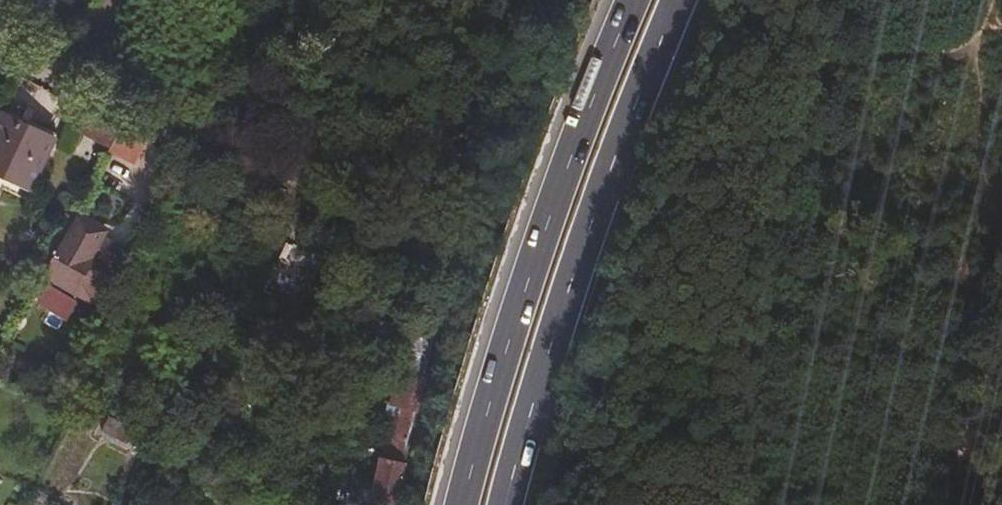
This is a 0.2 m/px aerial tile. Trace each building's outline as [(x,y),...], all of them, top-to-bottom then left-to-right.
[(47,8),(52,0),(31,0),(47,8)] [(85,130),(108,142),(117,124),(87,109),(78,126),(85,130)] [(51,139),(0,114),(0,176),(26,189),(51,139)] [(132,154),(140,136),(117,124),(108,142),(132,154)] [(121,244),(106,236),(102,246),(94,242),(102,226),(75,213),(61,243),(58,241),(43,272),(54,277),(52,281),(73,292),(76,289),(92,297),(109,265),(107,265),(109,260),(113,261),(121,244)] [(36,305),(64,322),(76,303),(48,286),(36,305)] [(83,346),(78,357),(89,362),(95,351),(83,346)] [(128,450),(136,436),(106,421),(99,436),(128,450)] [(400,487),(413,434),(404,432),(395,466),(381,464),(376,489),(375,494),(359,491),(356,504),(396,504),(400,487)] [(121,478),(116,491),(127,496),(132,482),(121,478)]
